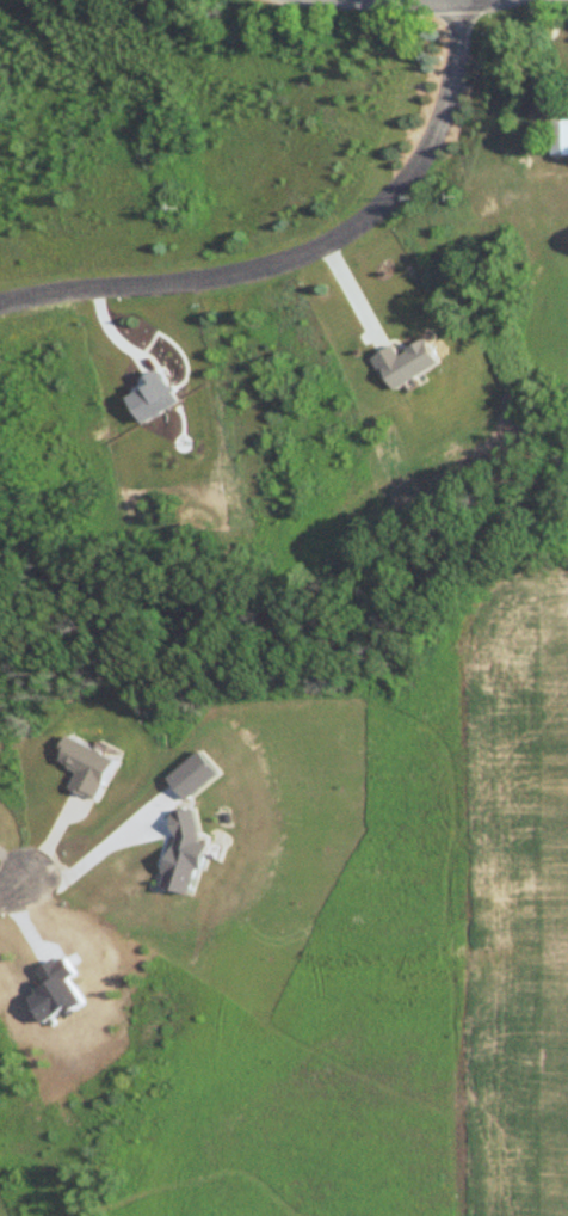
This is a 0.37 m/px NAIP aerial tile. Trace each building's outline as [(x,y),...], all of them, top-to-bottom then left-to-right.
[(551,158),(567,158),(567,123),(551,123),(551,158)]
